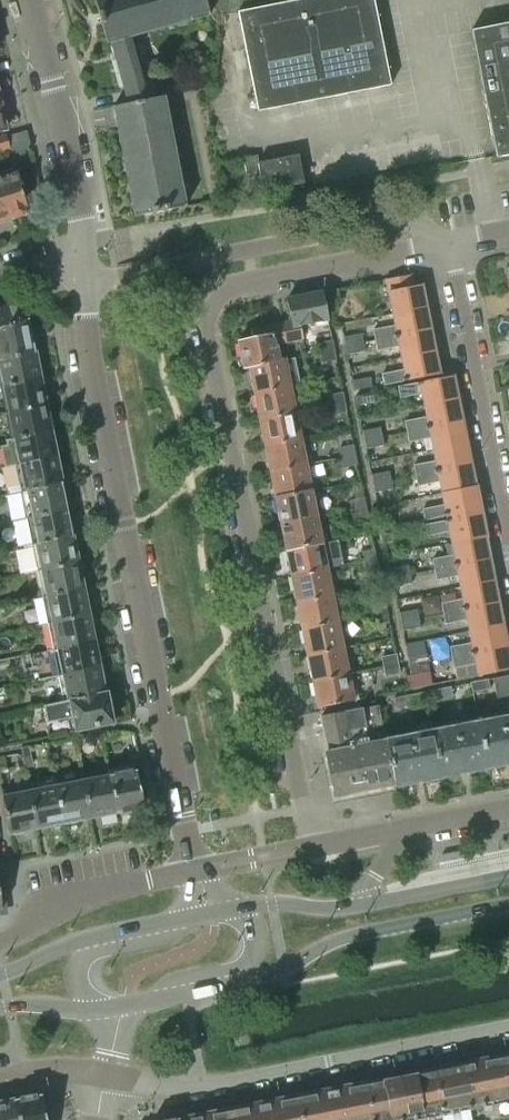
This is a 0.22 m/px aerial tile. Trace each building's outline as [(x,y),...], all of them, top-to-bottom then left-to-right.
[(146,94),(140,71),(130,37),(190,21),(190,20),(209,15),(204,0),(95,0),(107,43),(110,42),(126,98),(146,94)] [(237,12),(257,112),(390,86),(374,0),(299,0),(237,12)] [(496,159),(508,156),(508,23),(471,31),(494,151),(496,159)] [(146,94),(126,98),(128,104),(114,107),(135,217),(186,207),(164,97),(148,100),(146,94)] [(10,150),(7,137),(0,139),(0,153),(10,150)] [(309,152),(267,160),(272,186),(315,178),(309,152)] [(12,216),(15,218),(23,215),(25,212),(28,211),(21,181),(19,182),(16,173),(0,178),(0,220),(12,216)] [(386,280),(393,315),(426,308),(421,285),(412,287),(410,275),(386,280)] [(340,300),(338,290),(328,292),(330,303),(340,300)] [(327,320),(322,293),(287,300),(291,322),(292,326),(298,325),(299,325),(300,325),(327,320)] [(37,353),(35,341),(32,342),(28,321),(22,322),(15,302),(0,307),(0,361),(37,353)] [(430,330),(426,308),(393,315),(395,326),(373,330),(375,341),(430,330)] [(302,338),(300,325),(299,325),(298,325),(292,326),(291,322),(251,330),(253,338),(238,341),(243,367),(278,360),(275,344),(302,338)] [(430,330),(375,341),(377,351),(399,347),(402,358),(435,352),(430,330)] [(343,337),(345,346),(363,342),(362,333),(343,337)] [(333,349),(332,341),(318,344),(320,352),(333,349)] [(363,342),(345,346),(347,355),(365,352),(363,342)] [(333,349),(320,352),(322,362),(336,360),(333,349)] [(439,374),(435,352),(402,358),(404,370),(382,374),(384,385),(439,374)] [(39,379),(37,368),(40,367),(37,353),(0,361),(0,365),(4,387),(39,379)] [(254,392),(289,385),(284,361),(279,361),(278,360),(243,367),(243,368),(249,367),(254,392)] [(422,394),(425,406),(457,399),(453,376),(397,387),(400,398),(422,394)] [(372,387),(370,377),(352,381),(354,390),(372,387)] [(9,413),(48,405),(45,394),(43,395),(39,379),(4,387),(9,413)] [(294,411),(289,385),(254,392),(260,418),(294,411)] [(328,396),(330,404),(344,401),(343,393),(328,396)] [(375,402),(374,393),(355,396),(357,406),(375,402)] [(462,422),(457,399),(425,406),(427,417),(404,421),(407,433),(462,422)] [(346,411),(344,401),(330,404),(332,413),(346,411)] [(14,438),(50,431),(48,420),(51,419),(48,405),(9,413),(14,438)] [(265,445),(300,438),(294,411),(260,418),(265,445)] [(466,443),(462,422),(407,433),(409,442),(431,438),(433,449),(466,443)] [(362,431),(364,440),(382,436),(380,427),(362,431)] [(20,465),(58,457),(56,446),(53,447),(50,431),(14,438),(10,439),(11,445),(5,447),(9,467),(20,465)] [(384,445),(382,436),(364,440),(366,449),(384,445)] [(305,464),(300,438),(265,445),(270,471),(305,464)] [(470,465),(466,443),(433,449),(436,461),(413,465),(415,476),(470,465)] [(339,448),(341,456),(355,454),(353,445),(339,448)] [(355,454),(341,456),(343,467),(357,464),(355,454)] [(25,492),(61,484),(59,472),(61,472),(58,457),(20,465),(25,492)] [(276,497),(310,490),(305,464),(270,471),(276,497)] [(475,486),(470,465),(415,476),(417,486),(440,482),(442,493),(476,486),(475,486)] [(371,475),(373,484),(391,480),(389,471),(371,475)] [(393,489),(391,480),(373,484),(374,493),(393,489)] [(44,515),(66,510),(64,498),(66,495),(64,488),(61,487),(61,484),(25,492),(31,517),(44,515)] [(424,521),(447,516),(480,509),(476,486),(442,493),(444,505),(422,509),(424,521)] [(316,516),(310,490),(276,497),(281,523),(316,516)] [(350,501),(351,509),(366,507),(364,498),(350,501)] [(368,517),(366,507),(351,509),(354,520),(368,517)] [(486,537),(480,509),(447,516),(447,520),(425,525),(427,536),(450,532),(452,544),(485,538),(486,537)] [(34,544),(72,536),(71,534),(74,532),(72,524),(69,523),(66,510),(44,515),(31,517),(15,521),(21,548),(34,545),(34,544)] [(286,550),(321,543),(316,516),(281,523),(286,550)] [(393,516),(379,519),(375,519),(377,529),(395,525),(393,516)] [(401,530),(383,534),(385,543),(403,540),(401,530)] [(74,549),(72,536),(34,544),(34,545),(25,547),(27,556),(20,558),(24,574),(40,571),(77,564),(76,561),(79,558),(77,551),(74,549)] [(489,558),(485,538),(452,544),(454,555),(432,559),(434,570),(489,558)] [(326,568),(321,543),(286,550),(291,575),(326,568)] [(361,554),(362,562),(376,559),(374,551),(361,554)] [(493,580),(489,558),(434,570),(436,580),(458,576),(461,587),(493,580)] [(378,568),(376,559),(362,562),(364,571),(378,568)] [(79,574),(77,564),(40,571),(43,587),(35,588),(37,598),(45,597),(54,595),(82,590),(82,586),(84,583),(82,576),(79,574)] [(408,565),(400,567),(390,568),(391,574),(409,570),(408,565)] [(297,601),(331,594),(326,568),(291,575),(297,601)] [(412,583),(409,570),(391,574),(394,587),(412,583)] [(441,603),(443,614),(498,603),(493,580),(461,587),(463,599),(441,603)] [(27,628),(50,623),(90,615),(90,611),(87,610),(82,590),(54,595),(45,597),(37,598),(38,603),(31,605),(32,610),(23,611),(27,628)] [(337,621),(331,594),(297,601),(302,628),(337,621)] [(371,605),(373,614),(387,611),(385,602),(371,605)] [(502,624),(498,603),(443,614),(445,624),(467,620),(469,630),(502,624)] [(399,613),(401,622),(419,618),(417,609),(399,613)] [(389,621),(387,611),(373,614),(375,624),(389,621)] [(90,615),(50,623),(55,649),(96,641),(96,640),(93,639),(89,621),(91,619),(90,615)] [(421,627),(419,618),(401,622),(402,631),(421,627)] [(307,654),(342,647),(337,621),(302,628),(307,654)] [(449,647),(451,657),(507,646),(502,624),(469,630),(472,643),(449,647)] [(38,680),(61,675),(98,668),(95,650),(97,648),(96,641),(55,649),(29,654),(32,668),(36,668),(38,680)] [(507,646),(451,657),(453,668),(476,664),(478,676),(508,670),(508,659),(507,646)] [(348,674),(342,647),(307,654),(313,681),(348,674)] [(408,657),(409,666),(428,662),(426,653),(408,657)] [(382,657),(384,667),(398,664),(396,655),(382,657)] [(430,671),(428,662),(409,666),(411,675),(430,671)] [(398,664),(384,667),(385,676),(399,674),(398,664)] [(99,669),(98,668),(61,675),(38,680),(43,706),(66,701),(67,701),(106,693),(106,691),(103,692),(101,680),(103,678),(102,670),(99,669)] [(348,674),(313,681),(318,708),(353,701),(348,674)] [(498,704),(508,702),(508,675),(493,678),(498,704)] [(479,681),(481,691),(489,690),(487,679),(479,681)] [(472,693),(481,691),(479,681),(470,682),(472,693)] [(441,688),(444,699),(453,697),(450,686),(441,688)] [(444,699),(441,688),(433,690),(435,701),(444,699)] [(426,702),(435,701),(433,690),(424,692),(426,702)] [(424,692),(415,694),(417,704),(426,702),(424,692)] [(75,731),(112,723),(106,693),(67,701),(66,701),(43,706),(47,723),(73,717),(75,731)] [(415,694),(407,695),(409,706),(417,704),(415,694)] [(400,708),(409,706),(407,695),(398,697),(393,698),(395,709),(400,708)] [(508,762),(508,702),(498,704),(501,719),(479,723),(487,766),(489,766),(492,768),(499,767),(500,764),(508,762)] [(394,788),(385,741),(378,706),(321,717),(328,752),(324,753),(334,800),(354,796),(354,794),(363,792),(364,794),(394,788)] [(487,766),(479,723),(432,732),(440,776),(443,775),(446,777),(453,776),(455,773),(473,769),(476,772),(483,770),(485,767),(487,766)] [(394,788),(395,788),(394,785),(398,784),(400,786),(407,785),(409,782),(427,778),(430,781),(437,779),(439,776),(440,776),(432,732),(385,741),(394,788)] [(144,807),(142,797),(136,770),(108,775),(115,812),(116,812),(144,807)] [(82,780),(89,817),(115,812),(108,775),(82,780)] [(55,785),(62,823),(89,817),(82,780),(55,785)] [(27,791),(35,828),(62,823),(55,785),(27,791)] [(9,833),(35,828),(27,791),(1,796),(9,833)] [(459,852),(442,855),(443,861),(460,858),(459,852)] [(505,1052),(503,1056),(500,1057),(508,1101),(508,1052),(505,1052)] [(500,1057),(498,1057),(494,1054),(487,1056),(485,1060),(459,1065),(468,1109),(508,1101),(500,1057)] [(435,1070),(432,1070),(442,1115),(468,1109),(459,1065),(449,1067),(446,1064),(437,1066),(435,1070)] [(442,1115),(432,1070),(430,1071),(427,1068),(419,1070),(417,1073),(392,1078),(401,1119),(415,1119),(442,1115)] [(392,1078),(380,1081),(378,1078),(369,1080),(367,1083),(364,1084),(373,1119),(401,1119),(392,1078)] [(364,1084),(362,1084),(360,1082),(351,1083),(350,1087),(325,1092),(331,1119),(373,1119),(364,1084)] [(325,1092),(312,1094),(309,1092),(301,1093),(300,1096),(298,1097),(302,1119),(331,1119),(325,1092)] [(41,1093),(14,1099),(19,1119),(52,1119),(46,1119),(41,1093)] [(298,1097),(294,1098),(292,1095),(283,1097),(282,1100),(256,1105),(259,1119),(302,1119),(298,1097)] [(14,1099),(1,1101),(0,1100),(0,1119),(19,1119),(14,1099)] [(256,1105),(243,1107),(240,1105),(232,1106),(231,1110),(229,1110),(232,1119),(259,1119),(256,1105)] [(229,1110),(225,1111),(222,1108),(214,1110),(213,1113),(188,1118),(188,1119),(232,1119),(229,1110)]
